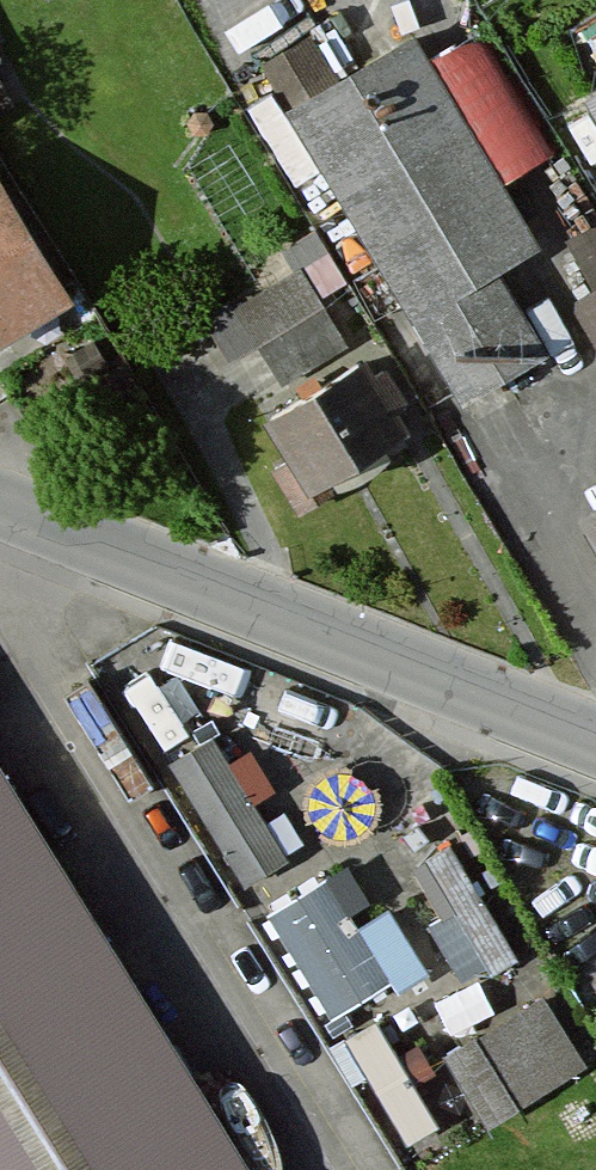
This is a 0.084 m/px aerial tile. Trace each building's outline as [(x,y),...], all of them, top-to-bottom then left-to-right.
[(420,20),(274,93),(345,235),(368,223),(454,393),(559,340),(514,251),(541,237),(505,165),(555,139),(523,75),(463,105),(420,20)] [(273,39),(281,70),(326,59),(318,28),(273,39)] [(578,87),(595,119),(595,77),(578,87)] [(53,287),(0,195),(0,317),(53,287)] [(311,259),(209,298),(227,345),(257,333),(272,372),(344,344),(311,259)] [(566,296),(595,351),(595,279),(566,296)] [(350,344),(249,403),(303,494),(404,434),(350,344)] [(571,510),(595,552),(595,495),(571,510)] [(199,729),(153,759),(238,888),(285,858),(199,729)] [(0,764),(0,1169),(250,1169),(0,764)] [(411,855),(465,970),(515,947),(462,832),(411,855)] [(324,869),(260,907),(325,1017),(389,979),(324,869)] [(539,1003),(440,1058),(480,1129),(579,1074),(539,1003)]
